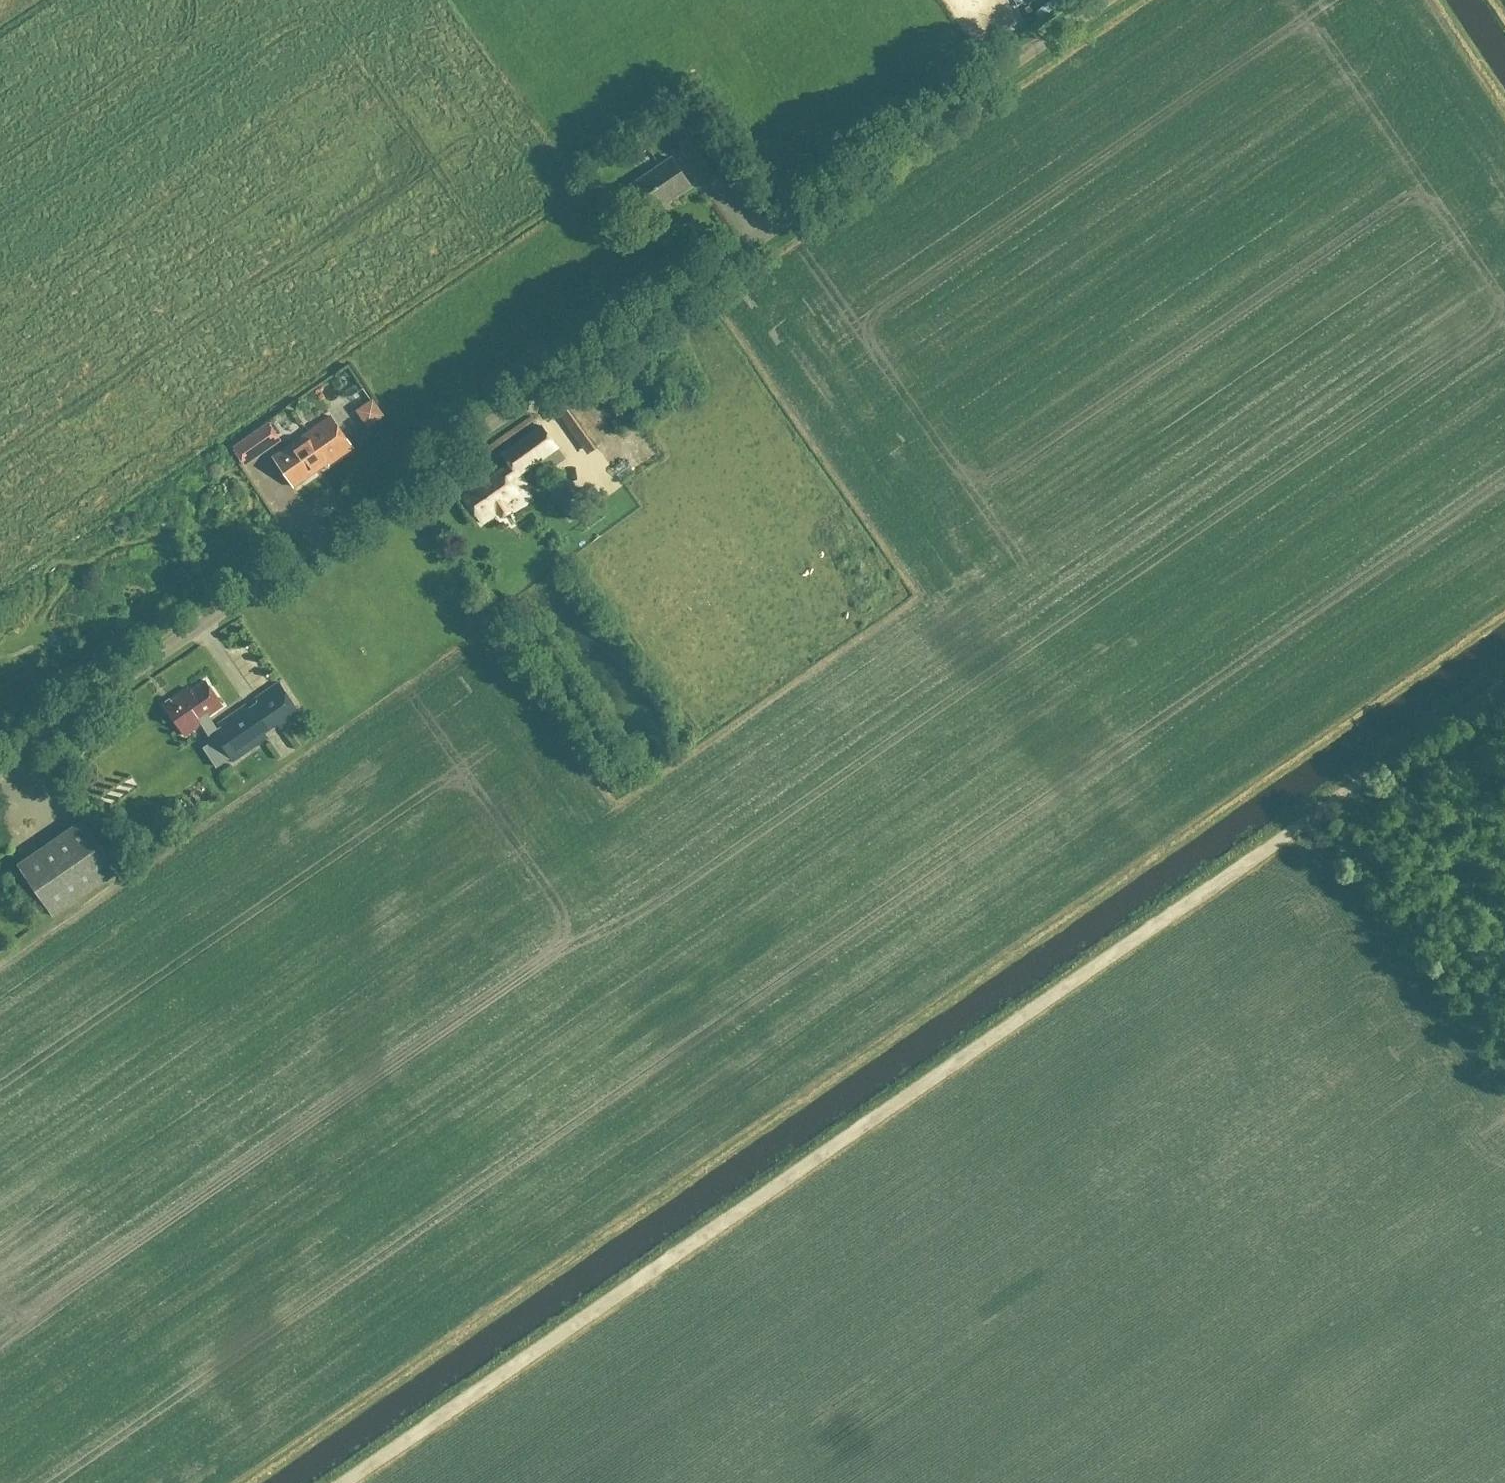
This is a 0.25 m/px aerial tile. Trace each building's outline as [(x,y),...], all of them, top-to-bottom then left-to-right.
[(693,123),(672,136),(700,178),(720,165),(693,123)] [(670,158),(630,185),(649,212),(689,186),(670,158)] [(355,402),(363,423),(384,415),(376,394),(355,402)] [(559,402),(585,443),(598,435),(572,394),(559,402)] [(330,418),(272,459),(293,489),(326,465),(327,467),(352,450),(330,418)] [(268,425),(251,437),(232,450),(244,467),(279,442),(268,425)] [(502,455),(509,464),(461,496),(479,524),(497,512),(502,519),(513,511),(506,501),(516,494),(507,482),(555,447),(541,427),(502,455)] [(604,446),(614,459),(625,451),(616,438),(604,446)] [(187,688),(162,705),(183,736),(199,725),(197,722),(221,706),(204,681),(189,691),(187,688)] [(277,683),(210,729),(233,762),(267,738),(264,735),(277,726),(279,730),(299,716),(277,683)] [(114,798),(139,784),(134,775),(109,788),(114,798)] [(83,820),(16,866),(51,916),(117,871),(83,820)]
